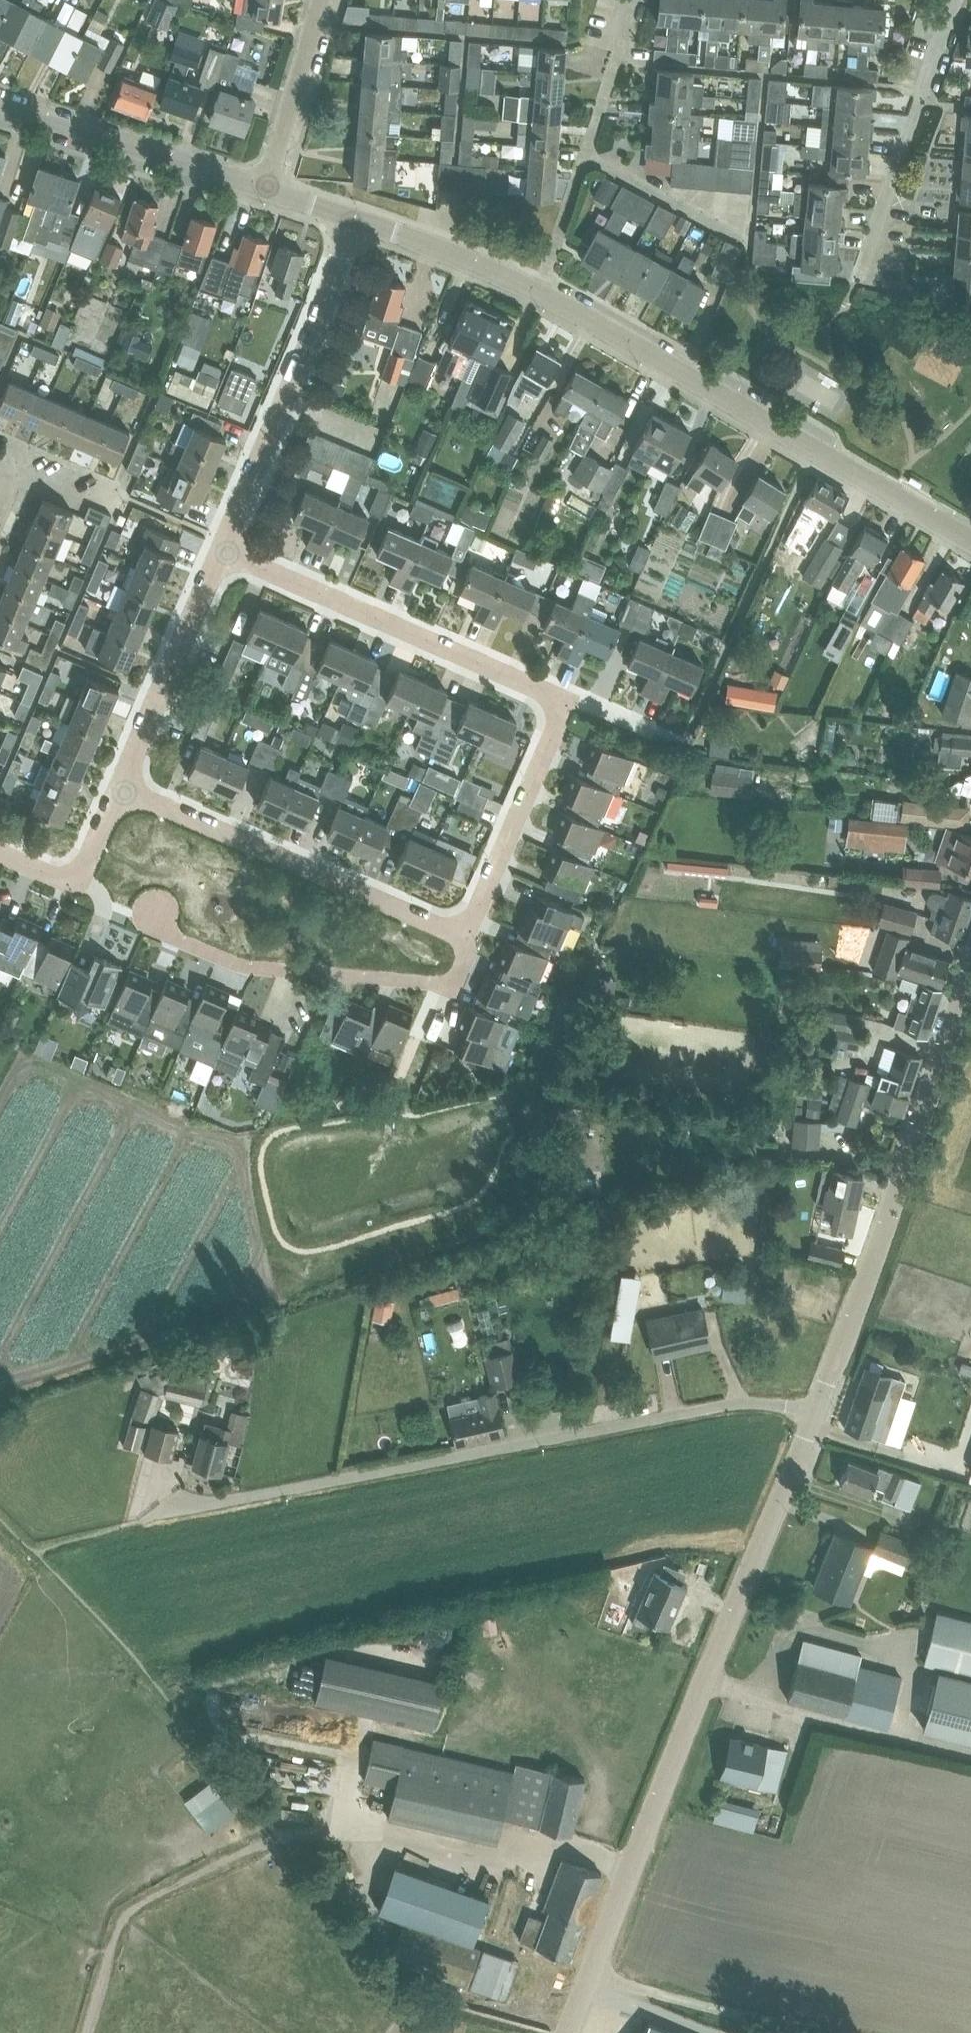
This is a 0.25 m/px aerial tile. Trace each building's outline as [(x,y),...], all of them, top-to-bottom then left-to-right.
[(13,0),(12,0),(0,23),(0,33),(14,40),(34,0),(22,0),(20,4),(13,0)] [(12,0),(0,0),(0,23),(12,0)] [(38,13),(44,3),(38,0),(34,0),(14,40),(31,49),(48,18),(38,13)] [(147,20),(168,29),(177,5),(165,0),(155,0),(147,20)] [(281,0),(247,0),(245,14),(238,13),(236,25),(263,29),(264,18),(278,20),(281,0)] [(396,15),(394,15),(393,26),(417,28),(418,17),(402,15),(403,0),(397,0),(396,15)] [(678,35),(681,0),(660,0),(658,21),(668,22),(667,34),(678,35)] [(699,24),(701,0),(681,0),(678,35),(690,36),(691,23),(699,24)] [(699,24),(710,25),(709,37),(719,38),(722,0),(701,0),(699,24)] [(719,38),(730,39),(731,26),(740,27),(743,0),(722,0),(719,38)] [(740,27),(751,28),(750,41),(759,41),(763,0),(743,0),(740,27)] [(783,13),(784,0),(763,0),(759,41),(771,42),(772,30),(782,31),(783,13)] [(822,2),(811,1),(811,0),(801,0),(797,34),(795,34),(794,46),(796,49),(807,50),(808,46),(818,47),(822,2)] [(822,2),(818,47),(829,48),(830,36),(839,37),(843,0),(833,0),(833,3),(822,2)] [(839,37),(849,38),(847,51),(858,52),(862,6),(852,5),(852,0),(843,0),(839,37)] [(873,7),(862,6),(858,52),(856,67),(857,67),(856,79),(877,81),(878,69),(867,68),(870,41),(881,41),(884,2),(874,2),(873,7)] [(364,19),(366,6),(349,3),(346,17),(364,19)] [(443,31),(443,19),(444,7),(437,6),(436,18),(418,17),(417,28),(443,31)] [(76,7),(65,27),(49,58),(67,68),(83,36),(77,33),(87,13),(76,7)] [(109,15),(98,9),(93,17),(104,24),(109,15)] [(368,24),(393,26),(394,15),(369,13),(368,24)] [(65,27),(48,18),(31,49),(49,58),(65,27)] [(443,31),(467,33),(468,21),(443,19),(443,31)] [(492,23),(468,21),(467,33),(491,35),(492,23)] [(517,25),(492,23),(491,35),(516,37),(517,25)] [(541,27),(517,25),(516,37),(540,39),(541,27)] [(88,27),(83,36),(67,68),(85,77),(95,59),(99,62),(98,64),(110,70),(124,44),(111,38),(111,39),(88,27)] [(567,30),(541,27),(540,39),(566,41),(567,30)] [(417,36),(393,34),(367,32),(364,57),(402,61),(407,61),(407,49),(416,49),(417,36)] [(451,39),(449,64),(461,65),(463,40),(451,39)] [(469,41),(467,65),(480,66),(482,42),(469,41)] [(192,114),(199,95),(202,85),(184,79),(189,63),(196,65),(201,50),(177,42),(172,57),(177,59),(171,75),(170,75),(160,103),(192,114)] [(565,49),(545,47),(539,46),(538,62),(522,61),(521,70),(563,74),(565,49)] [(201,82),(215,86),(226,52),(210,47),(199,79),(202,81),(201,82)] [(675,62),(676,50),(666,49),(655,48),(654,60),(675,62)] [(697,52),(676,50),(675,62),(696,64),(697,52)] [(254,86),(232,79),(239,57),(226,52),(215,86),(214,89),(220,91),(210,120),(244,131),(254,100),(249,98),(254,86)] [(716,66),(717,54),(707,53),(706,65),(716,66)] [(717,54),(716,66),(728,67),(729,55),(717,54)] [(400,85),(402,61),(364,57),(362,82),(400,85)] [(756,70),(758,58),(747,57),(746,69),(756,70)] [(756,70),(768,71),(769,59),(758,58),(756,70)] [(816,63),(801,62),(800,73),(815,75),(816,63)] [(439,87),(446,88),(458,89),(459,89),(461,65),(449,64),(441,63),(439,87)] [(816,63),(815,75),(827,76),(828,65),(816,63)] [(465,91),(477,92),(481,92),(483,67),(480,67),(480,66),(467,65),(465,91)] [(857,67),(856,67),(846,66),(845,78),(856,79),(857,67)] [(657,80),(656,90),(704,95),(705,83),(692,82),(693,72),(653,68),(652,79),(657,80)] [(123,75),(119,87),(112,105),(146,118),(162,77),(144,70),(141,81),(123,75)] [(561,99),(563,74),(521,70),(520,83),(536,84),(535,96),(561,99)] [(749,86),(748,99),(760,100),(761,87),(761,79),(749,78),(749,86)] [(767,100),(779,101),(785,102),(787,81),(769,79),(768,88),(767,100)] [(400,85),(362,82),(360,107),(400,110),(403,85),(400,85)] [(877,89),(838,85),(825,84),(824,105),(870,110),(871,99),(876,99),(877,89)] [(458,89),(446,88),(444,114),(456,114),(458,89)] [(703,105),(704,95),(656,90),(655,101),(650,101),(649,110),(703,115),(703,114),(689,113),(690,104),(703,105)] [(465,91),(463,115),(475,116),(477,92),(465,91)] [(559,123),(561,99),(535,96),(521,95),(519,120),(559,123)] [(759,111),(760,100),(748,99),(747,110),(759,111)] [(777,121),(778,112),(779,101),(767,100),(766,111),(765,120),(777,121)] [(788,102),(789,113),(806,113),(806,102),(788,102)] [(822,126),(873,131),(874,121),(869,121),(870,110),(824,105),(823,115),(822,126)] [(398,135),(400,110),(360,107),(358,131),(398,135)] [(702,123),(703,115),(649,110),(648,120),(653,120),(652,131),(699,135),(700,124),(702,123)] [(439,138),(442,139),(454,140),(456,114),(444,114),(441,113),(439,138)] [(745,113),(745,119),(757,122),(758,115),(745,113)] [(475,116),(463,115),(460,139),(473,140),(474,127),(495,128),(496,118),(475,116)] [(756,141),(757,128),(757,122),(745,119),(733,118),(731,138),(756,141)] [(559,123),(519,120),(518,132),(532,133),(530,145),(556,148),(559,123)] [(805,121),(804,141),(818,142),(819,122),(805,121)] [(872,140),(873,131),(822,126),(821,134),(820,146),(866,151),(867,140),(872,140)] [(763,142),(775,143),(776,130),(765,129),(763,142)] [(398,135),(358,131),(356,156),(396,159),(397,148),(393,147),(394,135),(398,135)] [(699,135),(652,131),(651,142),(646,141),(645,152),(665,154),(685,155),(697,156),(698,145),(699,135)] [(755,151),(756,141),(731,138),(715,136),(715,143),(722,154),(730,154),(729,165),(741,167),(753,168),(755,151)] [(968,136),(967,147),(962,146),(961,156),(970,157),(970,136),(968,136)] [(442,139),(440,163),(451,163),(454,140),(442,139)] [(460,139),(458,164),(470,165),(485,166),(498,166),(498,154),(482,153),(482,156),(472,156),(473,140),(460,139)] [(774,152),(775,143),(763,142),(763,151),(774,152)] [(554,172),(556,148),(530,145),(528,170),(554,172)] [(830,169),(849,170),(869,172),(870,162),(865,161),(866,151),(820,146),(819,156),(831,157),(830,169)] [(394,176),(396,159),(356,156),(354,181),(389,184),(390,176),(394,176)] [(961,156),(960,166),(965,166),(965,177),(970,177),(970,157),(961,156)] [(671,184),(682,185),(684,161),(673,160),(671,184)] [(696,162),(684,161),(682,185),(694,186),(696,162)] [(707,163),(696,162),(694,186),(705,187),(707,163)] [(437,188),(449,189),(451,163),(440,163),(437,188)] [(470,165),(458,164),(451,163),(449,189),(468,190),(470,165)] [(718,164),(707,163),(705,187),(716,188),(718,164)] [(716,188),(727,189),(729,165),(718,164),(716,188)] [(727,189),(739,190),(741,167),(729,165),(727,189)] [(29,253),(34,239),(44,214),(58,172),(39,166),(28,198),(35,200),(29,219),(24,236),(19,250),(29,253)] [(753,168),(741,167),(739,190),(751,191),(753,168)] [(554,172),(528,170),(526,195),(552,198),(554,172)] [(759,192),(758,199),(770,201),(780,201),(780,192),(781,190),(772,189),(774,170),(760,170),(759,188),(759,192)] [(52,227),(59,208),(68,211),(78,178),(58,172),(44,214),(34,239),(48,244),(53,227),(52,227)] [(607,204),(618,183),(604,175),(593,196),(607,204)] [(965,177),(964,188),(959,187),(958,198),(970,199),(970,177),(965,177)] [(795,193),(794,202),(841,206),(842,196),(847,197),(847,186),(828,184),(809,183),(808,192),(795,191),(795,193)] [(616,238),(622,227),(628,215),(640,194),(622,185),(610,206),(614,208),(602,230),(598,228),(581,258),(600,268),(616,238)] [(95,188),(70,249),(96,259),(121,198),(95,188)] [(640,194),(628,215),(634,219),(643,223),(654,202),(640,194)] [(157,269),(161,258),(167,239),(153,234),(157,223),(153,221),(158,205),(135,197),(121,240),(133,244),(128,260),(157,270),(157,269)] [(769,212),(770,201),(758,199),(757,211),(769,212)] [(840,218),(841,206),(794,202),(793,213),(806,214),(805,224),(844,228),(845,218),(840,218)] [(666,231),(671,222),(675,213),(658,203),(657,207),(645,227),(662,237),(666,231)] [(18,212),(6,208),(0,226),(0,244),(7,247),(18,212)] [(957,210),(956,220),(961,221),(960,231),(970,232),(970,211),(957,210)] [(68,245),(76,220),(63,216),(55,240),(68,245)] [(161,258),(157,269),(172,274),(175,266),(185,269),(199,274),(207,252),(210,243),(216,224),(192,216),(185,235),(182,243),(167,239),(161,258)] [(681,216),(675,226),(686,232),(686,231),(691,221),(681,216)] [(843,237),(844,228),(805,224),(804,233),(791,231),(790,243),(837,248),(838,237),(843,237)] [(754,240),(766,241),(767,229),(755,228),(754,240)] [(960,231),(959,242),(954,242),(953,252),(970,253),(970,232),(960,231)] [(199,288),(236,301),(246,269),(257,273),(268,241),(244,233),(239,248),(235,247),(230,261),(213,256),(199,288)] [(634,248),(616,238),(600,268),(617,278),(634,248)] [(741,248),(725,240),(712,274),(729,281),(741,248)] [(777,242),(766,241),(754,240),(753,251),(752,262),(775,264),(777,242)] [(123,247),(109,242),(101,260),(115,266),(123,247)] [(706,242),(702,250),(710,254),(714,246),(706,242)] [(790,243),(789,253),(802,254),(801,266),(793,265),(792,278),(830,281),(831,269),(840,270),(841,259),(836,258),(837,248),(790,243)] [(281,274),(275,293),(289,297),(303,252),(280,244),(271,271),(281,274)] [(635,287),(651,257),(634,248),(617,278),(635,287)] [(953,252),(952,261),(957,262),(957,272),(970,274),(970,253),(953,252)] [(669,267),(652,297),(670,307),(686,277),(695,261),(684,254),(675,270),(669,267)] [(669,267),(651,257),(635,287),(652,297),(669,267)] [(957,272),(956,283),(951,283),(950,293),(959,294),(970,295),(970,274),(957,272)] [(85,274),(82,283),(87,285),(91,277),(85,274)] [(366,322),(380,326),(381,323),(396,327),(397,324),(397,322),(403,305),(399,303),(405,285),(380,277),(366,322)] [(704,287),(686,277),(670,307),(688,317),(704,287)] [(271,295),(257,291),(246,322),(269,330),(274,315),(265,312),(271,295)] [(958,304),(970,305),(970,295),(959,294),(958,304)] [(5,321),(15,325),(23,303),(13,299),(5,321)] [(460,376),(490,311),(468,301),(438,367),(460,376)] [(48,305),(40,324),(53,330),(61,311),(48,305)] [(193,311),(173,359),(193,367),(212,319),(193,311)] [(512,320),(490,311),(460,376),(474,382),(467,397),(468,398),(466,402),(498,416),(507,395),(501,392),(510,372),(492,364),(512,320)] [(22,315),(18,325),(33,331),(37,321),(22,315)] [(5,356),(17,329),(0,322),(0,354),(5,356)] [(61,322),(51,344),(63,349),(72,326),(61,322)] [(400,323),(397,322),(397,324),(396,327),(398,328),(391,350),(405,355),(413,358),(422,330),(400,323)] [(128,331),(122,346),(135,351),(141,336),(128,331)] [(43,358),(47,349),(34,344),(29,342),(25,350),(31,352),(30,353),(43,358)] [(76,347),(73,353),(107,367),(109,361),(76,347)] [(538,394),(545,382),(546,382),(559,360),(537,347),(524,369),(523,368),(514,384),(508,399),(518,405),(526,390),(535,395),(538,394)] [(47,349),(43,358),(54,363),(58,354),(47,349)] [(406,384),(408,379),(417,359),(413,358),(405,355),(391,350),(382,377),(396,381),(406,384)] [(73,365),(85,370),(89,360),(77,355),(73,365)] [(418,356),(417,359),(408,379),(422,385),(428,387),(433,376),(430,375),(435,364),(418,356)] [(203,358),(194,376),(173,366),(166,379),(209,400),(224,368),(203,358)] [(100,365),(89,360),(85,370),(96,375),(100,365)] [(218,403),(242,412),(256,377),(232,367),(218,403)] [(576,369),(566,386),(563,391),(565,392),(554,410),(565,416),(574,399),(588,408),(602,384),(576,369)] [(791,389),(828,409),(842,385),(822,374),(818,382),(800,372),(791,389)] [(109,387),(122,392),(126,383),(113,378),(109,387)] [(29,390),(9,381),(0,402),(0,410),(18,418),(29,390)] [(138,389),(126,383),(122,392),(134,398),(138,389)] [(628,399),(602,384),(588,408),(585,413),(580,424),(604,438),(613,423),(614,423),(628,399)] [(37,426),(49,398),(29,390),(18,418),(37,426)] [(157,401),(170,406),(174,397),(161,392),(157,401)] [(57,435),(69,407),(49,398),(37,426),(57,435)] [(77,443),(89,415),(69,407),(57,435),(77,443)] [(185,446),(217,460),(226,439),(217,435),(222,423),(193,411),(188,424),(184,422),(176,442),(185,446)] [(651,460),(672,423),(653,412),(633,450),(651,460)] [(97,452),(109,423),(89,415),(77,443),(97,452)] [(509,415),(493,443),(507,450),(523,422),(509,415)] [(109,423),(97,452),(117,460),(129,432),(109,423)] [(672,423),(651,460),(670,470),(690,433),(672,423)] [(425,428),(415,450),(426,455),(437,433),(425,428)] [(301,453),(303,454),(312,457),(320,435),(310,431),(301,453)] [(323,462),(331,440),(320,435),(312,457),(323,462)] [(554,441),(544,435),(534,452),(533,454),(544,459),(554,441)] [(139,440),(127,468),(126,469),(138,474),(151,445),(139,440)] [(334,466),(342,445),(331,440),(323,462),(334,466)] [(176,442),(172,451),(181,455),(176,467),(208,480),(217,460),(185,446),(176,442)] [(710,444),(700,461),(694,469),(695,470),(687,484),(699,491),(708,478),(720,485),(736,460),(710,444)] [(345,471),(354,449),(342,445),(334,466),(345,471)] [(356,475),(365,454),(354,449),(345,471),(353,474),(356,475)] [(334,466),(323,462),(312,457),(303,454),(295,472),(306,477),(311,466),(330,474),(334,466)] [(365,479),(366,479),(375,458),(365,454),(356,475),(365,479)] [(604,493),(612,470),(586,455),(574,476),(604,493)] [(606,511),(613,498),(629,470),(615,462),(612,470),(604,493),(597,505),(606,511)] [(208,480),(176,467),(168,486),(163,484),(157,498),(186,511),(192,497),(200,500),(200,498),(204,499),(207,498),(209,492),(208,489),(205,488),(208,480)] [(759,474),(748,491),(743,500),(745,501),(737,514),(749,521),(757,508),(769,515),(784,490),(759,474)] [(794,524),(789,535),(804,542),(809,532),(815,521),(821,524),(827,515),(833,519),(837,512),(847,495),(818,478),(805,501),(794,524)] [(667,515),(679,485),(666,480),(654,509),(667,515)] [(392,491),(380,486),(369,511),(381,516),(392,491)] [(317,550),(336,504),(305,490),(293,518),(314,527),(306,546),(317,550)] [(549,491),(544,507),(556,511),(562,496),(549,491)] [(63,534),(65,530),(73,512),(42,498),(33,521),(63,534)] [(468,502),(461,517),(485,528),(491,513),(468,502)] [(433,511),(415,503),(410,514),(428,523),(433,511)] [(368,518),(336,504),(317,550),(327,555),(335,536),(356,545),(364,527),(368,518)] [(84,517),(97,523),(106,527),(111,515),(89,505),(84,517)] [(698,537),(712,543),(724,515),(710,509),(698,537)] [(725,549),(737,521),(724,515),(712,543),(725,549)] [(611,517),(606,529),(618,535),(624,522),(611,517)] [(835,517),(826,533),(839,541),(848,525),(835,517)] [(444,537),(456,541),(462,522),(451,518),(444,537)] [(54,556),(63,534),(33,521),(23,543),(54,556)] [(106,527),(97,523),(87,544),(97,548),(106,527)] [(871,565),(877,554),(887,537),(866,524),(832,582),(833,582),(827,596),(839,602),(842,601),(848,591),(865,562),(871,565)] [(457,543),(457,544),(467,548),(467,547),(475,529),(465,525),(457,543)] [(147,526),(139,545),(137,549),(141,551),(136,564),(167,577),(176,556),(174,555),(180,541),(147,526)] [(400,587),(420,540),(389,526),(377,554),(398,563),(390,582),(400,587)] [(112,528),(105,543),(115,547),(121,532),(112,528)] [(420,540),(400,587),(410,591),(419,573),(440,582),(445,570),(455,575),(462,559),(466,550),(467,548),(457,544),(455,546),(452,554),(435,547),(438,540),(423,533),(420,540)] [(474,535),(469,545),(480,550),(485,539),(474,535)] [(819,586),(826,574),(831,576),(840,560),(835,557),(840,549),(825,540),(803,578),(819,586)] [(54,556),(23,543),(14,565),(44,578),(54,556)] [(97,548),(87,544),(81,560),(90,564),(97,548)] [(873,596),(871,600),(888,610),(890,608),(897,612),(912,586),(909,584),(914,576),(924,558),(902,546),(894,559),(888,556),(880,569),(886,573),(873,596)] [(513,558),(525,563),(529,552),(517,548),(513,558)] [(577,568),(597,577),(604,562),(584,552),(577,568)] [(633,555),(628,566),(641,572),(646,561),(633,555)] [(93,573),(102,577),(109,563),(99,558),(93,573)] [(462,559),(455,575),(465,579),(460,591),(481,600),(473,619),(484,623),(504,577),(473,564),(462,559)] [(157,600),(167,577),(136,564),(126,587),(157,600)] [(35,600),(44,578),(14,565),(4,587),(35,600)] [(948,609),(954,599),(964,581),(942,569),(934,583),(930,580),(922,594),(924,595),(912,616),(925,623),(936,603),(948,609)] [(507,570),(504,577),(484,623),(494,628),(502,609),(524,618),(535,591),(515,582),(518,574),(507,570)] [(102,577),(93,573),(86,588),(96,592),(102,577)] [(78,592),(84,578),(74,574),(73,579),(69,588),(78,592)] [(547,618),(544,626),(565,636),(557,655),(567,660),(592,604),(595,598),(600,584),(584,577),(578,591),(571,607),(555,600),(547,618)] [(78,592),(69,588),(64,586),(53,581),(48,593),(64,599),(62,603),(71,607),(78,592)] [(4,587),(0,598),(0,612),(25,622),(35,600),(4,587)] [(117,609),(147,622),(157,600),(126,587),(117,609)] [(619,622),(631,628),(642,603),(629,597),(619,622)] [(80,601),(74,616),(83,620),(90,606),(80,601)] [(654,608),(642,603),(631,628),(644,634),(654,608)] [(607,655),(615,637),(619,628),(602,620),(607,611),(592,604),(567,660),(578,664),(586,646),(607,655)] [(840,619),(853,625),(858,613),(846,607),(840,619)] [(888,637),(901,615),(897,612),(890,608),(888,610),(877,631),(888,637)] [(117,609),(107,631),(138,644),(147,622),(117,609)] [(271,649),(284,619),(260,609),(247,639),(246,644),(233,638),(215,682),(226,688),(242,652),(265,662),(271,649)] [(25,622),(0,612),(0,638),(23,648),(28,637),(20,634),(25,622)] [(901,615),(888,637),(894,641),(888,654),(893,656),(899,643),(912,621),(901,615)] [(77,635),(83,620),(74,616),(67,631),(77,635)] [(49,633),(58,637),(65,622),(56,618),(49,633)] [(308,630),(284,619),(271,649),(265,662),(265,664),(287,674),(282,686),(294,691),(314,645),(303,640),(308,630)] [(847,638),(853,625),(840,619),(835,633),(847,638)] [(679,633),(692,639),(697,627),(684,621),(679,633)] [(107,631),(95,626),(85,649),(97,654),(128,668),(138,644),(107,631)] [(45,668),(58,637),(49,633),(41,651),(30,646),(25,659),(45,668)] [(657,634),(654,643),(639,637),(627,664),(648,673),(640,692),(651,697),(671,651),(675,642),(657,634)] [(314,645),(294,691),(292,695),(299,698),(306,695),(310,686),(316,684),(322,687),(327,684),(331,676),(340,680),(353,650),(330,639),(325,649),(314,645)] [(377,660),(353,650),(340,680),(338,686),(347,690),(348,696),(354,699),(346,716),(363,723),(363,721),(364,721),(384,675),(373,670),(377,660)] [(671,651),(651,697),(661,701),(669,683),(691,692),(703,665),(671,651)] [(21,700),(29,704),(43,673),(23,665),(17,676),(28,681),(20,700),(21,700)] [(45,685),(55,689),(61,674),(51,670),(45,685)] [(384,675),(364,721),(375,726),(385,705),(384,704),(386,700),(410,710),(423,680),(399,670),(395,680),(384,675)] [(776,670),(771,682),(783,687),(788,676),(776,670)] [(955,672),(941,713),(968,722),(970,715),(970,678),(955,672)] [(118,689),(100,681),(87,676),(77,699),(109,712),(118,689)] [(447,691),(423,680),(410,710),(419,714),(413,728),(422,732),(415,748),(432,755),(453,705),(442,701),(447,691)] [(55,689),(45,685),(39,700),(48,704),(55,689)] [(761,689),(758,706),(774,709),(777,691),(761,689)] [(99,734),(109,712),(77,699),(68,721),(99,734)] [(23,719),(29,704),(21,700),(14,715),(23,719)] [(467,735),(479,741),(493,711),(469,700),(464,710),(453,705),(432,755),(448,762),(457,741),(467,735)] [(218,707),(206,702),(191,735),(203,740),(218,707)] [(247,708),(242,719),(254,724),(259,713),(247,708)] [(893,710),(893,722),(906,723),(907,711),(893,710)] [(516,721),(493,711),(479,741),(503,751),(516,721)] [(32,714),(26,728),(35,732),(41,718),(32,714)] [(863,721),(853,720),(852,730),(862,731),(863,721)] [(59,742),(90,755),(99,734),(68,721),(59,742)] [(282,721),(278,730),(280,730),(284,730),(288,728),(290,724),(282,721)] [(303,728),(313,734),(317,727),(306,721),(303,728)] [(346,723),(338,742),(351,747),(359,729),(346,723)] [(712,727),(709,753),(729,755),(731,729),(712,727)] [(28,747),(35,732),(26,728),(19,743),(28,747)] [(8,729),(2,745),(11,749),(18,733),(8,729)] [(271,744),(270,744),(261,766),(273,771),(283,749),(279,747),(283,738),(276,734),(271,744)] [(90,755),(59,742),(45,736),(40,746),(55,753),(50,765),(81,778),(90,755)] [(937,736),(935,750),(951,752),(951,753),(970,755),(970,738),(953,736),(952,738),(937,736)] [(249,760),(261,766),(270,744),(258,738),(249,760)] [(601,786),(617,794),(623,782),(624,782),(634,760),(640,763),(641,762),(587,739),(587,740),(595,744),(586,766),(606,775),(601,786)] [(224,755),(219,752),(201,744),(187,774),(211,785),(224,755)] [(11,749),(2,745),(0,749),(0,761),(5,763),(11,749)] [(848,751),(847,764),(855,765),(856,751),(848,751)] [(248,765),(224,755),(211,785),(235,795),(248,765)] [(16,776),(22,761),(13,757),(7,771),(16,776)] [(427,767),(413,761),(408,773),(422,779),(427,767)] [(711,763),(709,792),(738,793),(740,764),(711,763)] [(81,778),(50,765),(41,787),(71,800),(81,778)] [(257,805),(281,815),(294,786),(301,770),(290,766),(284,782),(270,776),(257,805)] [(386,766),(381,777),(405,787),(409,777),(386,766)] [(430,767),(424,780),(433,784),(439,771),(430,767)] [(319,790),(331,796),(340,774),(328,769),(319,790)] [(9,790),(16,776),(7,771),(0,786),(9,790)] [(585,807),(580,819),(597,826),(602,814),(603,815),(613,793),(625,798),(626,797),(617,794),(601,786),(567,772),(566,773),(574,776),(565,798),(585,807)] [(970,773),(966,775),(960,792),(970,795),(970,774),(970,773)] [(352,780),(340,774),(331,796),(342,801),(352,780)] [(464,778),(455,797),(462,800),(483,809),(488,797),(477,792),(480,785),(464,778)] [(418,779),(408,800),(425,808),(435,788),(418,779)] [(909,779),(907,788),(923,790),(924,781),(909,779)] [(663,800),(668,789),(658,785),(654,795),(663,800)] [(318,796),(294,786),(281,815),(305,826),(318,796)] [(61,823),(71,800),(41,787),(31,810),(61,823)] [(381,841),(392,846),(410,805),(398,800),(386,827),(364,816),(351,846),(375,856),(381,841)] [(478,820),(483,809),(462,800),(457,811),(478,820)] [(904,800),(901,820),(957,826),(959,807),(904,800)] [(410,805),(392,846),(403,851),(396,866),(420,876),(433,846),(437,837),(414,827),(421,810),(410,805)] [(351,846),(364,816),(340,806),(327,835),(351,846)] [(576,844),(571,856),(587,863),(592,851),(594,852),(604,830),(610,833),(610,832),(597,826),(580,819),(557,809),(557,810),(565,814),(555,836),(576,844)] [(830,816),(829,828),(841,830),(842,818),(830,816)] [(907,823),(849,817),(846,845),(904,851),(907,823)] [(941,840),(954,844),(947,864),(964,869),(970,872),(970,835),(958,830),(945,826),(941,840)] [(641,831),(636,841),(644,844),(649,834),(641,831)] [(457,856),(433,846),(420,876),(444,887),(457,856)] [(587,863),(571,856),(548,846),(547,847),(555,851),(546,873),(566,882),(561,894),(578,901),(583,889),(585,890),(594,867),(601,870),(601,869),(587,863)] [(668,863),(667,871),(727,877),(728,869),(668,863)] [(904,867),(903,883),(940,886),(941,871),(904,867)] [(838,885),(839,877),(829,875),(828,883),(838,885)] [(956,893),(950,891),(948,895),(936,892),(934,892),(931,893),(929,895),(927,898),(927,901),(928,903),(929,905),(930,907),(932,909),(929,917),(934,919),(930,932),(961,942),(970,911),(970,898),(956,893)] [(717,897),(700,895),(699,903),(716,905),(717,897)] [(513,928),(536,938),(553,945),(566,951),(567,950),(560,947),(570,925),(568,924),(569,922),(580,927),(584,916),(542,899),(537,911),(531,908),(521,930),(513,927),(513,928)] [(910,931),(915,911),(883,902),(877,922),(910,931)] [(612,921),(617,908),(609,904),(604,916),(612,921)] [(22,971),(29,954),(44,920),(43,919),(39,928),(18,918),(15,924),(3,919),(6,912),(5,911),(0,923),(0,967),(20,976),(22,971)] [(895,978),(898,970),(941,985),(949,961),(906,947),(909,937),(887,930),(873,971),(895,978)] [(783,937),(780,965),(819,968),(822,940),(783,937)] [(492,960),(502,965),(515,970),(532,977),(535,978),(546,983),(546,982),(540,979),(549,957),(548,957),(553,945),(536,938),(531,949),(510,941),(501,963),(492,959),(492,960)] [(29,954),(22,971),(34,976),(33,977),(56,987),(53,994),(54,994),(77,940),(75,940),(72,948),(50,939),(41,959),(29,954)] [(72,962),(69,968),(57,996),(76,1004),(79,996),(105,1007),(122,966),(104,958),(103,959),(95,955),(89,969),(72,962)] [(109,1018),(108,1021),(143,1036),(144,1032),(146,1027),(148,1024),(155,1008),(143,1003),(152,982),(130,973),(131,968),(133,964),(132,964),(109,1018)] [(472,992),(472,993),(495,1003),(511,1010),(525,1016),(528,1017),(537,994),(529,990),(527,989),(532,977),(515,970),(510,982),(490,973),(480,995),(476,993),(472,992)] [(141,1042),(149,1045),(157,1046),(164,1043),(169,1037),(172,1030),(173,1030),(173,1029),(186,1034),(190,1025),(189,1024),(192,1017),(180,1012),(189,991),(167,982),(171,973),(169,973),(155,1008),(148,1024),(146,1027),(147,1028),(141,1042)] [(944,990),(925,984),(901,976),(897,987),(911,992),(909,996),(914,997),(908,1015),(899,1012),(894,1026),(928,1037),(944,990)] [(211,1046),(219,1050),(232,1021),(220,1016),(229,995),(207,986),(210,978),(209,977),(192,1017),(189,1024),(190,1025),(212,1034),(213,1033),(216,1034),(211,1046)] [(357,1046),(367,1022),(375,1004),(374,1004),(370,1011),(348,1002),(339,1023),(327,1017),(320,1034),(332,1039),(332,1041),(354,1050),(351,1057),(352,1058),(357,1046)] [(243,1058),(256,1064),(250,1079),(263,1085),(265,1085),(269,1076),(285,1037),(257,1025),(259,1021),(237,1012),(240,1003),(239,1003),(232,1021),(219,1050),(213,1065),(214,1065),(215,1063),(237,1073),(243,1058)] [(511,1010),(495,1003),(490,1014),(469,1006),(460,1028),(456,1026),(456,1027),(463,1030),(455,1050),(490,1065),(490,1064),(486,1062),(494,1044),(505,1048),(505,1047),(499,1045),(508,1022),(506,1022),(511,1010)] [(379,1027),(367,1022),(357,1046),(369,1051),(371,1045),(394,1055),(391,1061),(392,1062),(414,1008),(413,1007),(410,1016),(388,1006),(379,1027)] [(5,1023),(13,1027),(19,1014),(11,1010),(5,1023)] [(862,1018),(837,1012),(824,1010),(819,1034),(833,1037),(834,1028),(859,1032),(862,1018)] [(856,1048),(859,1032),(834,1028),(833,1037),(832,1043),(856,1048)] [(831,1058),(843,1060),(845,1047),(833,1045),(831,1058)] [(921,1057),(902,1051),(896,1049),(887,1075),(880,1072),(879,1076),(867,1073),(864,1083),(907,1097),(921,1057)] [(284,1051),(278,1065),(288,1070),(294,1056),(284,1051)] [(76,1053),(72,1063),(84,1068),(88,1058),(76,1053)] [(207,1077),(212,1060),(194,1054),(188,1071),(207,1077)] [(118,1066),(113,1078),(120,1081),(126,1069),(118,1066)] [(807,1067),(806,1077),(797,1076),(795,1096),(807,1097),(806,1116),(819,1117),(821,1098),(822,1098),(824,1078),(821,1078),(822,1069),(807,1067)] [(838,1112),(849,1078),(840,1075),(832,1098),(833,1098),(829,1110),(838,1112)] [(263,1085),(256,1101),(275,1109),(286,1083),(269,1076),(265,1085),(263,1085)] [(907,1097),(864,1083),(849,1078),(838,1112),(836,1118),(856,1124),(864,1100),(902,1112),(907,1097)] [(334,1097),(340,1106),(348,1101),(342,1092),(334,1097)] [(820,1120),(819,1131),(827,1132),(827,1128),(842,1129),(845,1121),(837,1118),(836,1118),(835,1121),(820,1120)] [(819,1131),(820,1120),(794,1119),(792,1144),(818,1146),(819,1131)] [(819,1188),(816,1203),(823,1204),(824,1204),(836,1207),(831,1227),(851,1231),(863,1177),(843,1173),(824,1169),(819,1188)] [(812,1242),(808,1259),(838,1266),(842,1249),(812,1242)] [(620,1270),(607,1338),(627,1342),(639,1273),(620,1270)] [(744,1301),(747,1286),(725,1282),(722,1297),(744,1301)] [(427,1294),(429,1306),(460,1299),(457,1287),(427,1294)] [(373,1297),(371,1321),(390,1322),(391,1299),(373,1297)] [(710,1345),(706,1326),(703,1308),(647,1319),(654,1353),(691,1345),(692,1349),(710,1345)] [(433,1349),(431,1331),(421,1332),(423,1350),(433,1349)] [(514,1351),(512,1351),(509,1337),(485,1343),(488,1357),(486,1357),(492,1384),(520,1377),(514,1351)] [(213,1372),(217,1354),(206,1352),(202,1369),(213,1372)] [(970,1375),(970,1365),(962,1362),(959,1371),(970,1375)] [(860,1381),(844,1427),(863,1434),(871,1437),(871,1436),(885,1440),(905,1380),(865,1367),(860,1381)] [(142,1386),(132,1415),(149,1421),(159,1395),(166,1394),(203,1402),(207,1383),(205,1383),(206,1375),(171,1368),(170,1375),(162,1378),(160,1372),(151,1376),(153,1382),(142,1386)] [(503,1434),(499,1415),(494,1393),(479,1396),(482,1411),(450,1418),(456,1445),(503,1434)] [(218,1426),(219,1424),(206,1421),(202,1436),(201,1436),(193,1465),(220,1472),(228,1441),(240,1445),(248,1414),(231,1410),(226,1428),(218,1426)] [(144,1450),(150,1427),(129,1422),(123,1445),(144,1450)] [(170,1459),(175,1439),(178,1431),(153,1424),(145,1452),(170,1459)] [(879,1467),(877,1472),(849,1460),(840,1483),(870,1495),(874,1484),(886,1489),(882,1498),(910,1509),(920,1482),(879,1467)] [(913,1538),(921,1549),(931,1541),(924,1530),(913,1538)] [(880,1532),(872,1552),(905,1565),(913,1544),(880,1532)] [(814,1588),(833,1595),(847,1601),(868,1547),(836,1534),(814,1588)] [(645,1629),(650,1619),(668,1626),(686,1585),(654,1572),(632,1623),(645,1629)] [(939,1667),(970,1675),(970,1620),(936,1612),(923,1663),(928,1664),(936,1666),(939,1667)] [(497,1632),(494,1615),(480,1619),(483,1635),(497,1632)] [(861,1654),(803,1639),(787,1699),(811,1705),(832,1711),(889,1726),(902,1677),(858,1665),(861,1654)] [(316,1703),(432,1730),(443,1681),(327,1655),(316,1703)] [(922,1729),(970,1741),(970,1675),(939,1667),(922,1729)] [(730,1735),(720,1776),(777,1790),(787,1750),(730,1735)] [(389,1818),(499,1842),(504,1818),(514,1772),(374,1741),(365,1781),(396,1788),(389,1818)] [(540,1827),(551,1830),(571,1835),(585,1779),(554,1771),(540,1827)] [(205,1832),(233,1812),(210,1778),(182,1797),(205,1832)] [(758,1816),(718,1805),(714,1821),(754,1831),(758,1816)] [(520,1940),(552,1952),(570,1959),(601,1874),(561,1859),(543,1909),(549,1911),(546,1921),(530,1915),(520,1940)] [(378,1910),(404,1920),(390,1959),(467,1986),(480,1948),(473,1945),(482,1919),(489,1898),(395,1864),(378,1910)] [(497,1998),(511,1959),(485,1949),(471,1989),(497,1998)] [(649,2023),(645,2032),(675,2032),(649,2023)]
